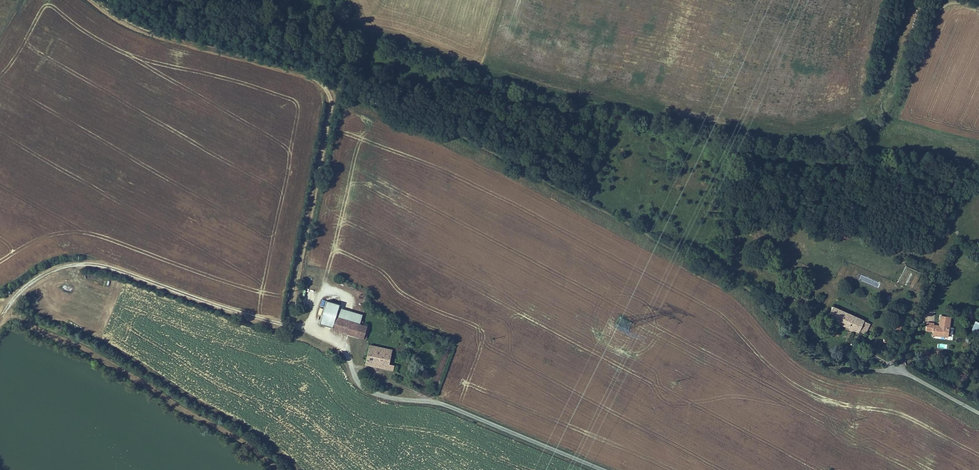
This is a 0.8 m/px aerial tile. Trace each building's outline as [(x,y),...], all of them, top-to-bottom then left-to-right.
[(845,302),(847,298),(835,292),(833,296),(845,302)] [(314,323),(328,327),(331,316),(334,306),(334,303),(321,299),(314,323)] [(823,316),(860,335),(865,324),(859,321),(862,314),(857,312),(854,318),(828,305),(823,316)] [(358,313),(334,306),(331,316),(345,319),(355,322),(358,313)] [(948,317),(938,315),(936,323),(938,323),(938,325),(936,325),(930,324),(930,323),(922,322),(921,330),(930,331),(930,332),(936,333),(936,335),(940,336),(941,334),(945,334),(948,317)] [(345,319),(331,316),(328,327),(328,328),(342,332),(345,319)] [(900,331),(904,319),(896,317),(892,329),(900,331)] [(355,322),(345,319),(342,332),(359,336),(362,324),(355,322)] [(390,361),(392,351),(364,344),(360,364),(392,371),(394,362),(390,361)]
